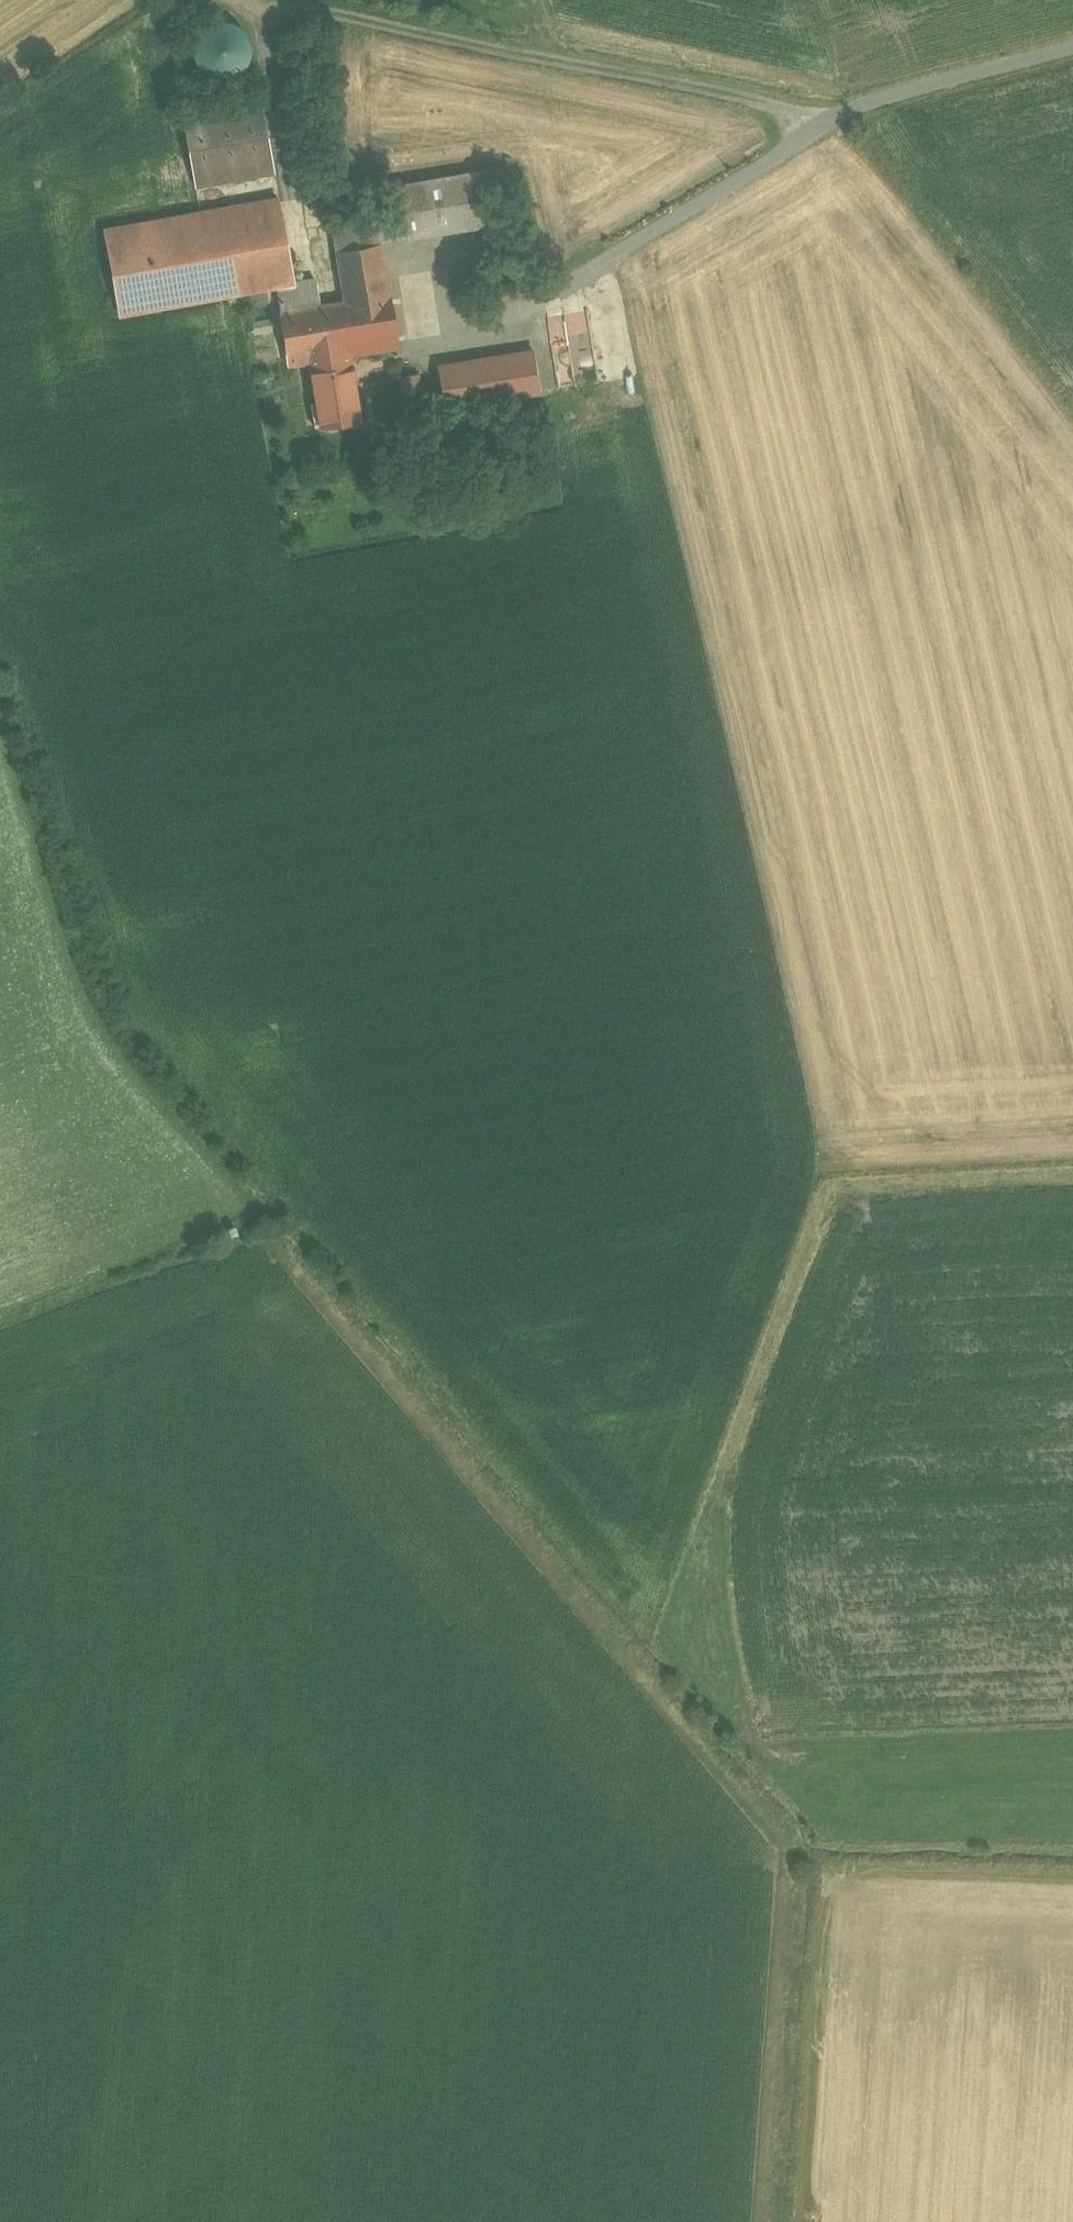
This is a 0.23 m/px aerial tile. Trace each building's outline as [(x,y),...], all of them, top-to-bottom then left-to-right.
[(225,76),(234,73),(242,68),(247,60),(249,51),(249,42),(245,33),(238,27),(230,23),(221,22),(212,24),(204,29),(199,35),(196,43),(195,52),(197,60),(202,67),(208,72),(216,75),(225,76)] [(260,97),(183,112),(196,186),(274,172),(260,97)] [(487,170),(399,185),(408,238),(496,223),(487,170)] [(103,227),(117,308),(293,278),(279,197),(103,227)] [(345,300),(320,305),(316,279),(276,285),(288,364),(311,360),(349,354),(398,346),(380,242),(337,250),(345,300)] [(549,314),(560,385),(598,379),(587,308),(549,314)] [(536,351),(439,366),(445,406),(542,390),(536,351)] [(349,354),(311,360),(317,401),(311,402),(315,426),(360,419),(349,354)] [(419,372),(401,373),(402,393),(420,392),(419,372)]
